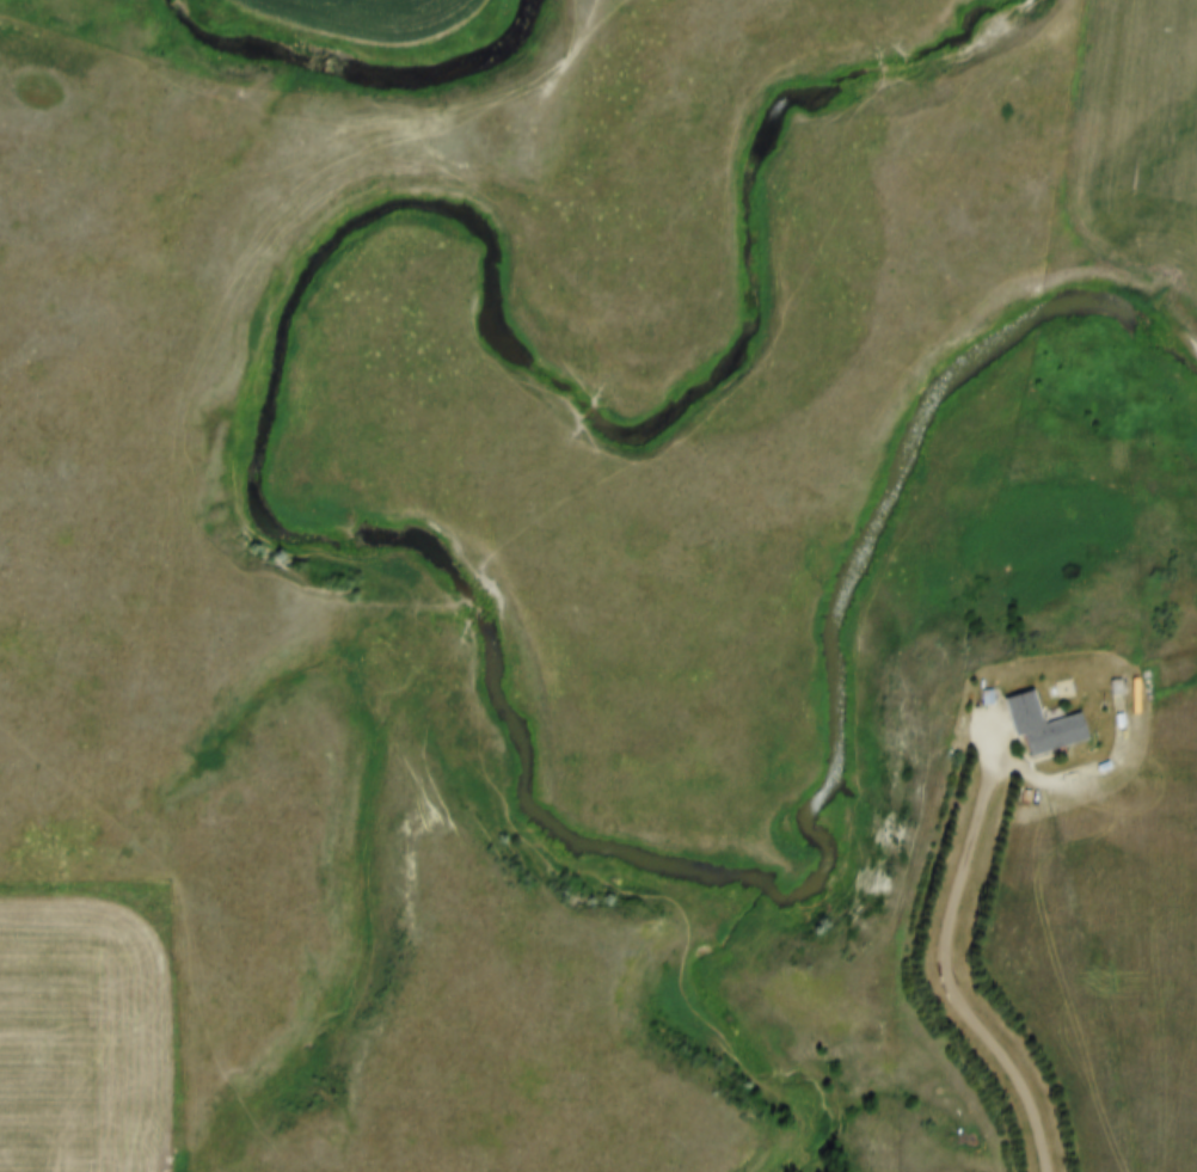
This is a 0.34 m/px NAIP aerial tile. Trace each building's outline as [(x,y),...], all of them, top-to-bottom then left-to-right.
[(1093,731),(1087,704),(1046,714),(1038,682),(1007,689),(1017,727),(1026,725),(1032,747),(1093,731)]
